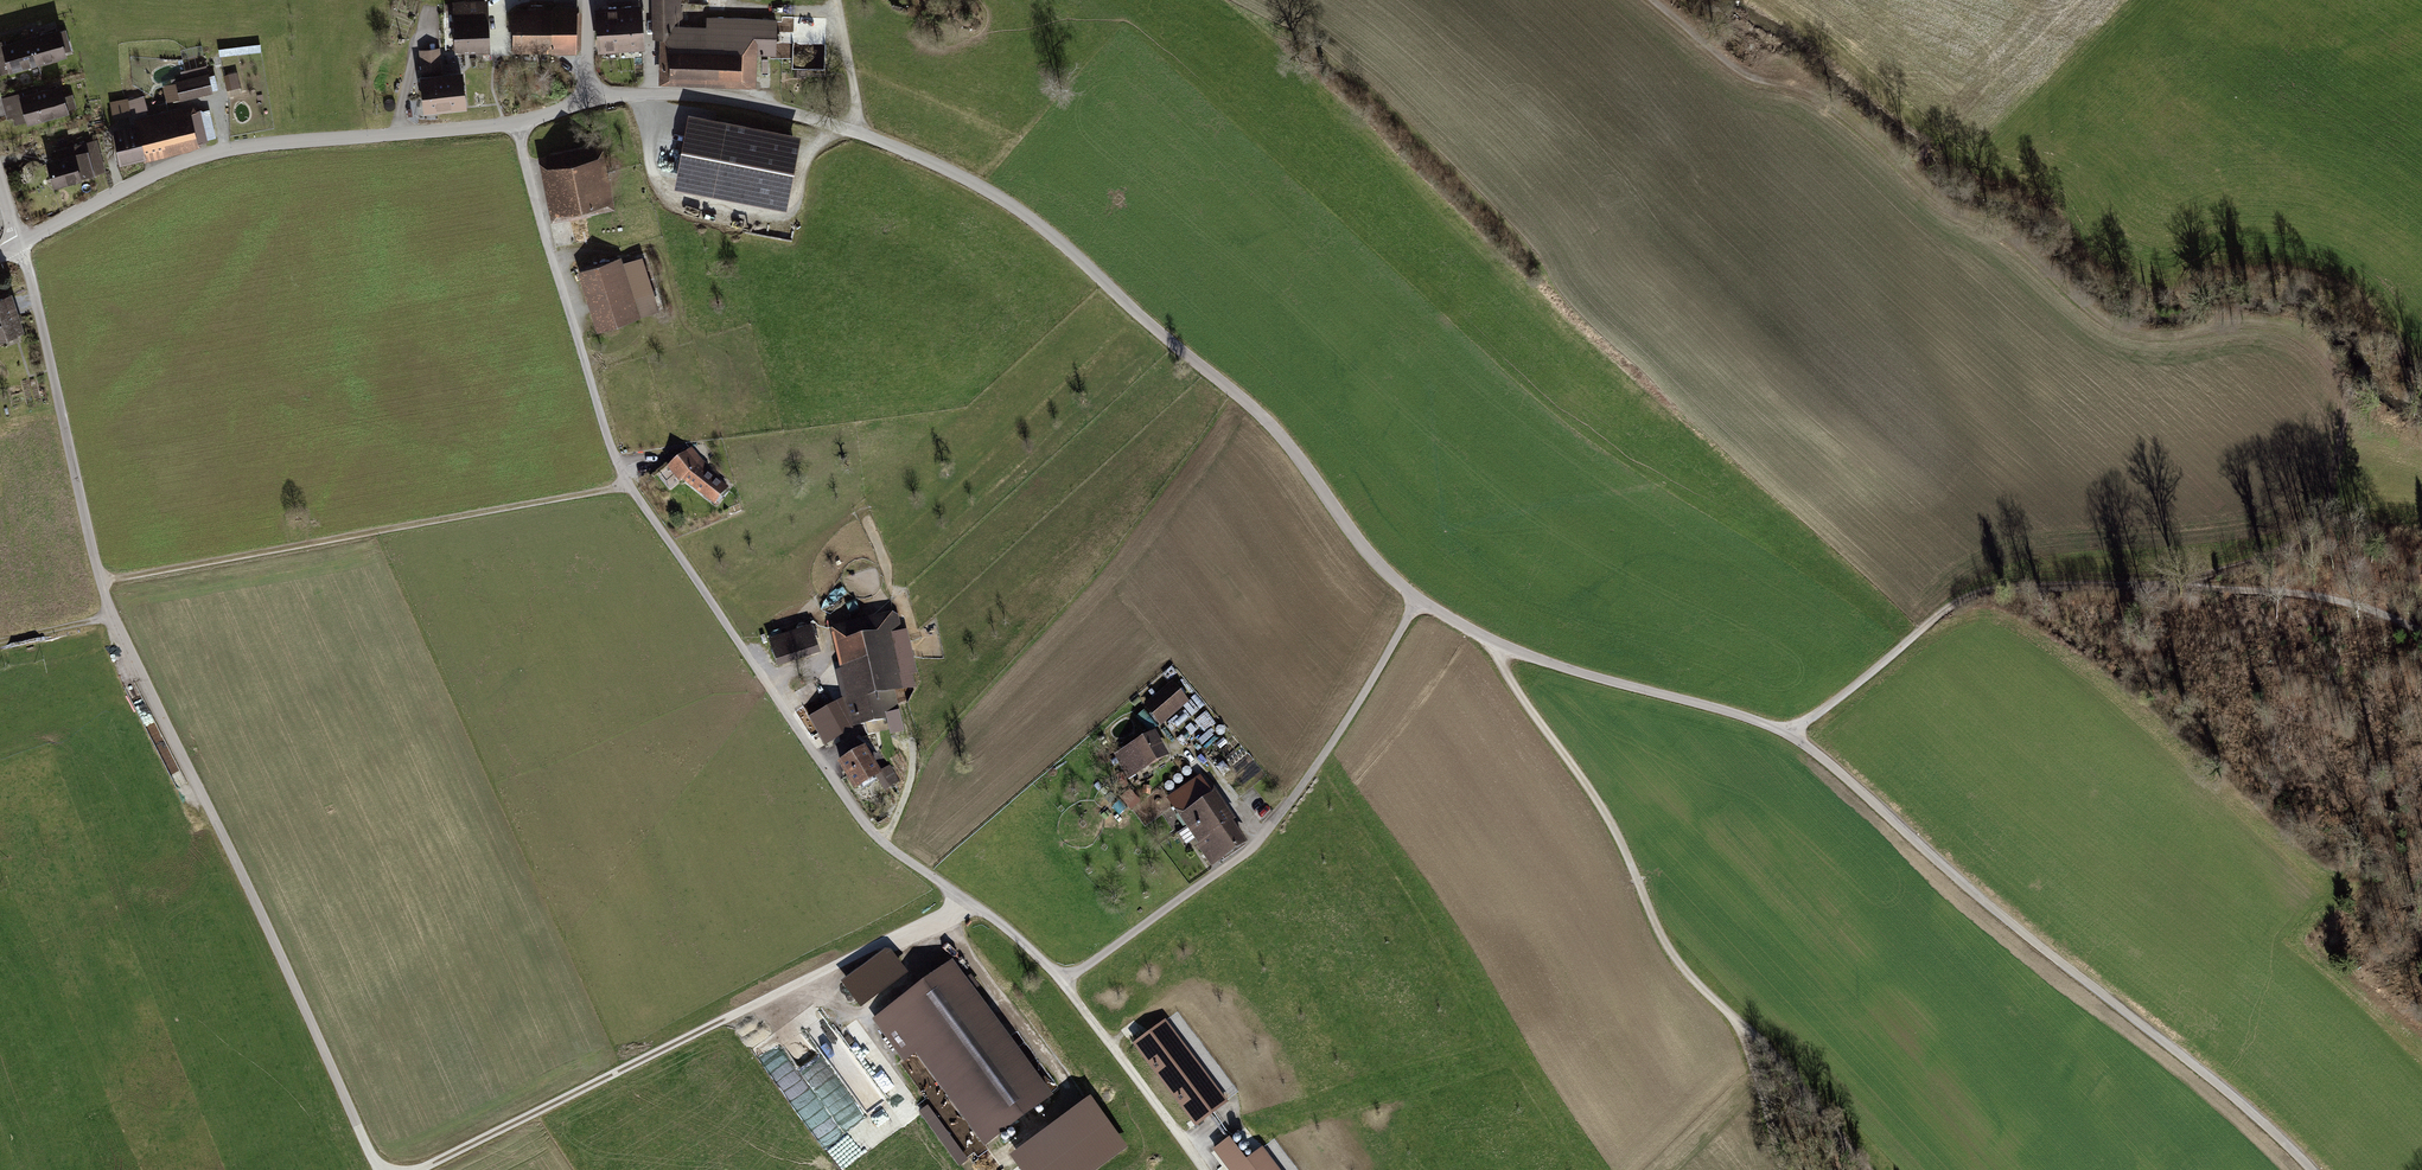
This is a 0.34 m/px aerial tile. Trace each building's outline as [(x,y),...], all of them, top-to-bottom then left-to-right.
[(655,35),(670,35),(671,33),(671,21),(682,21),(681,12),(678,12),(677,0),(655,0),(655,35)] [(456,20),(457,48),(487,47),(486,18),(485,18),(485,1),(467,1),(467,2),(455,3),(456,20)] [(516,29),(516,47),(576,47),(576,11),(542,11),(542,6),(531,6),(531,11),(516,11),(516,29)] [(625,10),(616,11),(618,47),(641,45),(639,9),(631,9),(631,6),(625,6),(625,10)] [(598,12),(601,48),(618,47),(616,11),(616,7),(609,7),(609,11),(598,12)] [(441,21),(453,21),(453,9),(441,9),(441,21)] [(671,50),(662,50),(662,67),(664,75),(752,78),(752,53),(774,53),(775,20),(708,18),(707,29),(689,29),(689,36),(675,35),(671,39),(671,50)] [(57,31),(31,38),(37,61),(63,53),(60,42),(67,40),(64,30),(58,32),(57,31)] [(11,68),(37,61),(31,38),(6,45),(4,41),(0,42),(0,64),(9,61),(11,68)] [(793,64),(822,64),(821,42),(793,43),(793,64)] [(236,74),(226,77),(228,85),(238,83),(236,74)] [(165,87),(169,100),(212,89),(208,76),(165,87)] [(462,78),(422,82),(424,105),(437,103),(437,108),(464,106),(463,101),(464,101),(462,78)] [(23,93),(3,98),(9,116),(27,111),(29,121),(66,110),(59,87),(24,97),(23,93)] [(126,99),(111,101),(114,116),(129,114),(126,99)] [(143,99),(126,99),(129,114),(145,108),(143,99)] [(116,132),(121,159),(206,139),(200,112),(177,118),(176,111),(162,115),(163,121),(138,127),(137,124),(134,125),(134,127),(116,132)] [(688,113),(682,144),(688,145),(690,135),(720,141),(712,185),(682,179),(687,151),(681,150),(674,188),(787,209),(801,135),(688,113)] [(720,141),(690,135),(688,145),(687,151),(682,179),(712,185),(720,141)] [(57,160),(49,162),(55,184),(79,177),(93,173),(89,158),(100,155),(96,140),(54,152),(57,160)] [(665,145),(662,168),(675,170),(678,147),(665,145)] [(89,158),(93,173),(104,170),(100,155),(89,158)] [(596,159),(550,169),(559,211),(571,208),(573,217),(588,214),(588,212),(605,208),(596,159)] [(618,259),(580,271),(598,329),(636,317),(629,296),(646,291),(637,261),(620,267),(618,259)] [(0,299),(0,336),(20,330),(9,296),(0,299)] [(701,470),(687,453),(670,467),(680,480),(682,478),(694,488),(694,487),(715,503),(727,488),(701,470)] [(871,625),(835,633),(852,702),(843,704),(849,725),(864,721),(867,735),(891,729),(890,725),(900,722),(898,713),(892,715),(871,625)] [(804,634),(774,645),(779,661),(809,651),(804,634)] [(1172,686),(1147,707),(1160,722),(1185,701),(1172,686)] [(812,718),(818,728),(830,721),(839,737),(850,731),(849,725),(843,704),(842,701),(812,718)] [(1205,730),(1216,722),(1207,710),(1196,719),(1205,730)] [(818,728),(827,744),(839,737),(830,721),(818,728)] [(1152,735),(1127,750),(1139,770),(1164,756),(1152,735)] [(864,752),(842,765),(856,787),(877,774),(864,752)] [(1201,781),(1171,801),(1200,843),(1230,823),(1201,781)] [(1230,823),(1200,843),(1213,863),(1243,842),(1230,823)] [(952,965),(875,1021),(903,1058),(915,1050),(983,1143),(1049,1095),(971,990),(977,986),(971,977),(965,982),(952,965)] [(1165,1022),(1135,1045),(1196,1124),(1226,1102),(1165,1022)] [(1274,1155),(1282,1149),(1274,1138),(1266,1144),(1274,1155)] [(1215,1150),(1231,1169),(1278,1169),(1262,1149),(1245,1161),(1229,1139),(1215,1150)]
